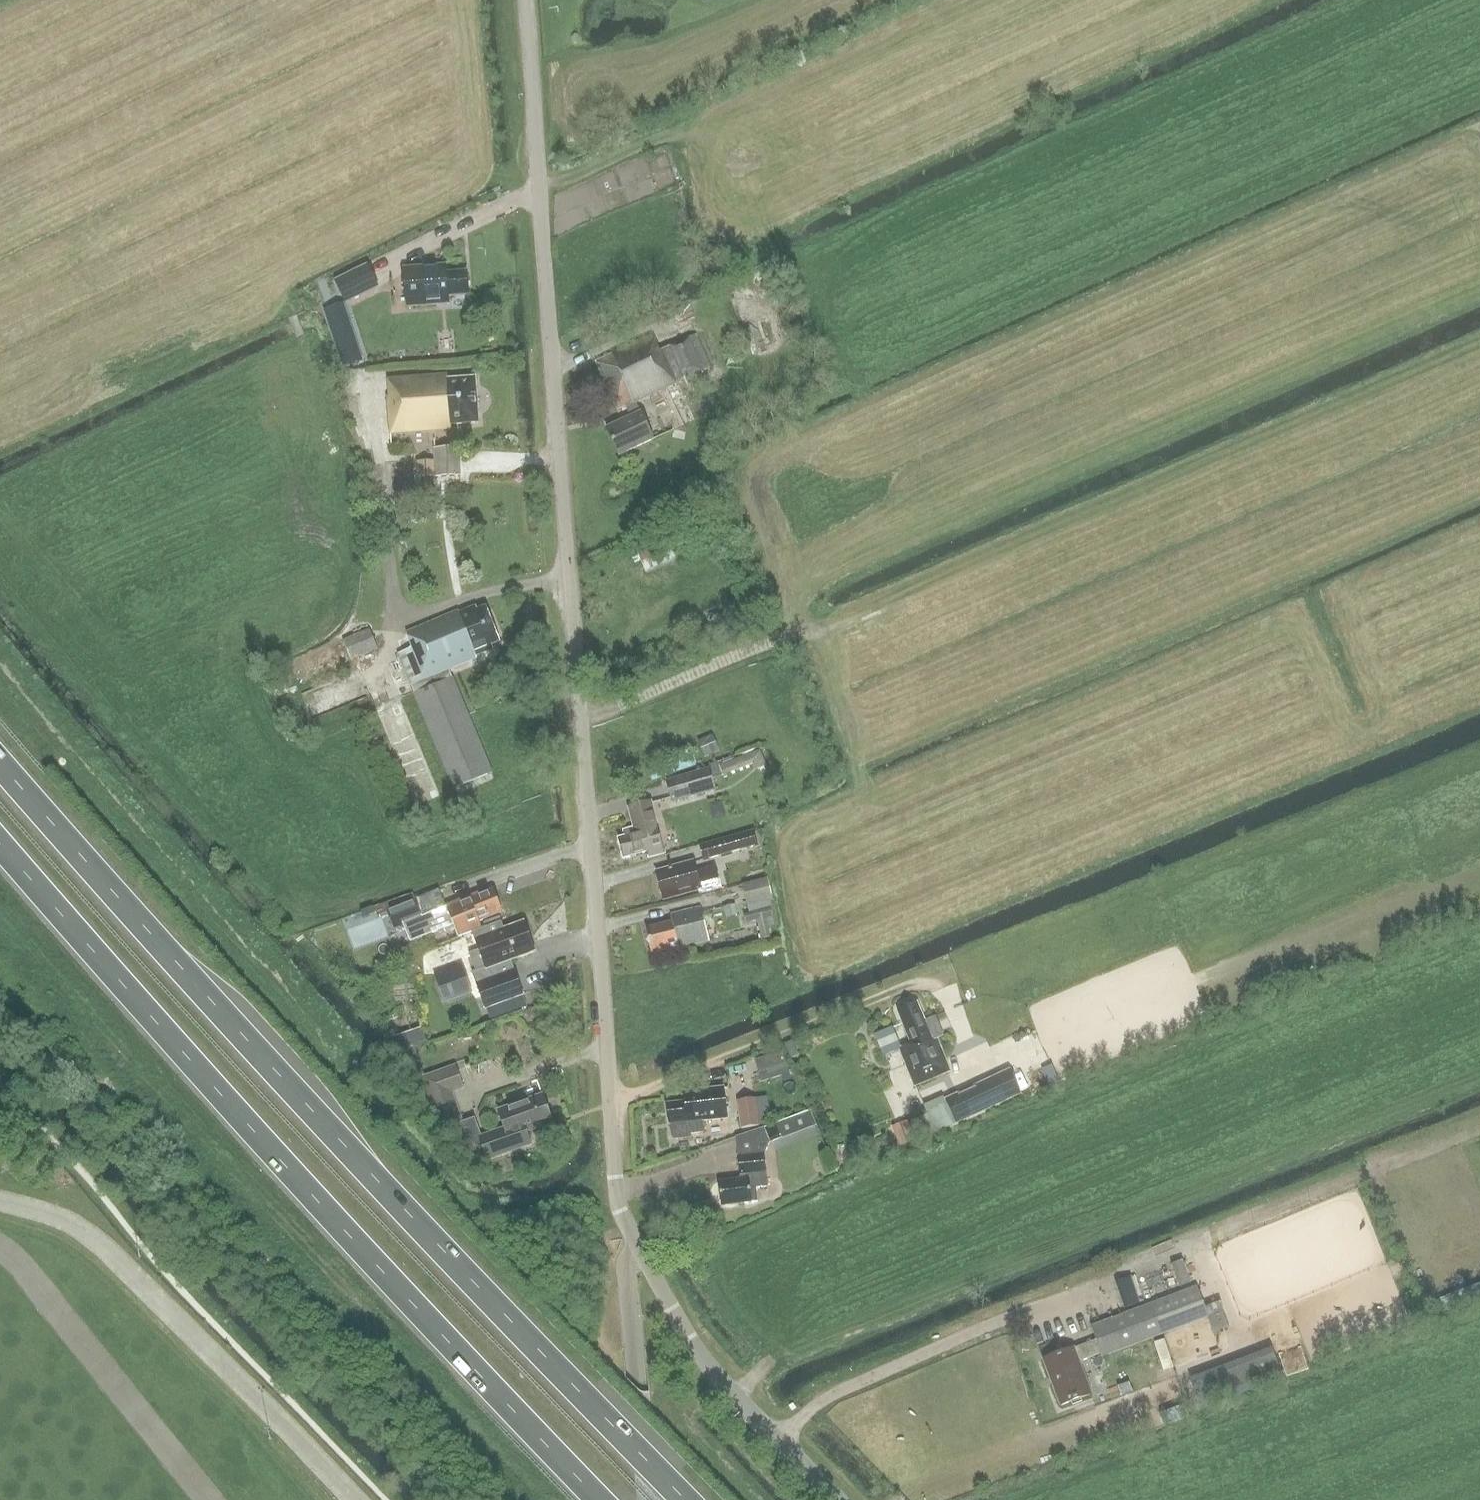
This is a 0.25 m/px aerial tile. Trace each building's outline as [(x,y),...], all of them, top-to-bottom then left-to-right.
[(366,264),(365,262),(333,277),(343,299),(375,283),(373,278),(366,264)] [(469,294),(467,271),(435,274),(435,266),(405,268),(408,307),(449,303),(449,295),(469,294)] [(345,305),(324,312),(342,368),(363,362),(345,305)] [(636,402),(711,367),(696,334),(659,351),(652,336),(596,362),(618,410),(626,407),(631,417),(607,428),(620,456),(654,440),(636,402)] [(451,425),(479,422),(475,378),(448,380),(448,376),(389,381),(390,396),(388,396),(391,434),(452,429),(451,425)] [(684,394),(673,399),(684,423),(695,418),(684,394)] [(434,449),(435,461),(417,462),(418,478),(461,476),(460,447),(434,449)] [(688,557),(677,529),(637,546),(647,573),(688,557)] [(492,645),(499,642),(486,607),(478,610),(476,606),(460,613),(459,611),(406,633),(413,648),(398,654),(454,788),(492,772),(449,670),(473,660),(472,657),(494,649),(492,645)] [(378,649),(369,629),(343,641),(352,660),(378,649)] [(715,739),(700,745),(704,758),(719,752),(715,739)] [(715,790),(709,770),(667,783),(673,803),(715,790)] [(665,854),(656,821),(651,803),(630,809),(635,828),(625,831),(627,838),(619,840),(624,857),(648,850),(649,858),(665,854)] [(744,850),(743,845),(750,843),(753,851),(762,848),(757,829),(700,845),(704,861),(744,850)] [(701,893),(722,888),(717,871),(708,873),(707,868),(696,871),(694,862),(657,872),(665,899),(700,889),(701,893)] [(769,878),(743,884),(748,904),(773,899),(769,878)] [(484,919),(502,912),(493,890),(480,895),(479,893),(446,906),(459,938),(482,929),(482,928),(480,923),(483,921),(484,919)] [(387,910),(388,913),(394,929),(422,918),(415,899),(387,910)] [(727,919),(739,916),(736,907),(725,910),(727,919)] [(710,940),(704,917),(701,908),(671,915),(673,922),(647,928),(653,953),(678,947),(679,948),(710,940)] [(771,910),(745,917),(746,923),(758,920),(760,928),(775,924),(771,910)] [(482,928),(482,929),(489,946),(469,953),(476,972),(473,973),(486,1009),(523,995),(514,970),(513,970),(509,961),(520,957),(517,948),(532,942),(524,922),(505,929),(502,921),(482,928)] [(405,972),(420,978),(419,968),(409,963),(405,972)] [(470,990),(465,976),(441,985),(441,986),(435,989),(439,1001),(446,998),(446,999),(470,990)] [(915,1086),(951,1071),(938,1039),(938,1038),(930,1019),(925,1021),(917,1003),(898,1011),(912,1043),(900,1048),(915,1086)] [(410,1034),(415,1045),(430,1038),(425,1027),(410,1034)] [(789,1068),(784,1051),(755,1060),(760,1077),(789,1068)] [(462,1120),(452,1092),(465,1088),(456,1064),(412,1081),(423,1111),(432,1108),(440,1128),(462,1120)] [(981,1110),(1017,1095),(1008,1073),(972,1090),(926,1110),(936,1132),(982,1113),(981,1110)] [(703,1120),(726,1117),(723,1087),(699,1090),(700,1100),(668,1104),(670,1124),(671,1123),(673,1137),(676,1139),(691,1137),(690,1133),(704,1132),(703,1120)] [(523,1133),(553,1123),(543,1095),(499,1110),(505,1128),(481,1137),(474,1119),(457,1125),(467,1154),(484,1148),(488,1160),(527,1146),(523,1133)] [(760,1126),(756,1098),(737,1101),(741,1128),(760,1126)] [(921,1138),(918,1128),(913,1130),(909,1119),(893,1126),(900,1146),(921,1138)] [(769,1187),(765,1154),(771,1142),(765,1127),(736,1137),(741,1179),(720,1182),(722,1206),(758,1202),(757,1188),(769,1187)] [(1247,1232),(1261,1226),(1258,1218),(1243,1224),(1247,1232)] [(1131,1308),(1147,1304),(1139,1275),(1124,1279),(1131,1308)] [(1103,1356),(1208,1317),(1214,1332),(1229,1326),(1219,1300),(1204,1305),(1197,1287),(1092,1326),(1097,1340),(1074,1349),(1074,1348),(1044,1359),(1061,1405),(1091,1394),(1079,1362),(1102,1353),(1103,1356)] [(1272,1348),(1190,1379),(1203,1411),(1284,1380),(1272,1348)]
